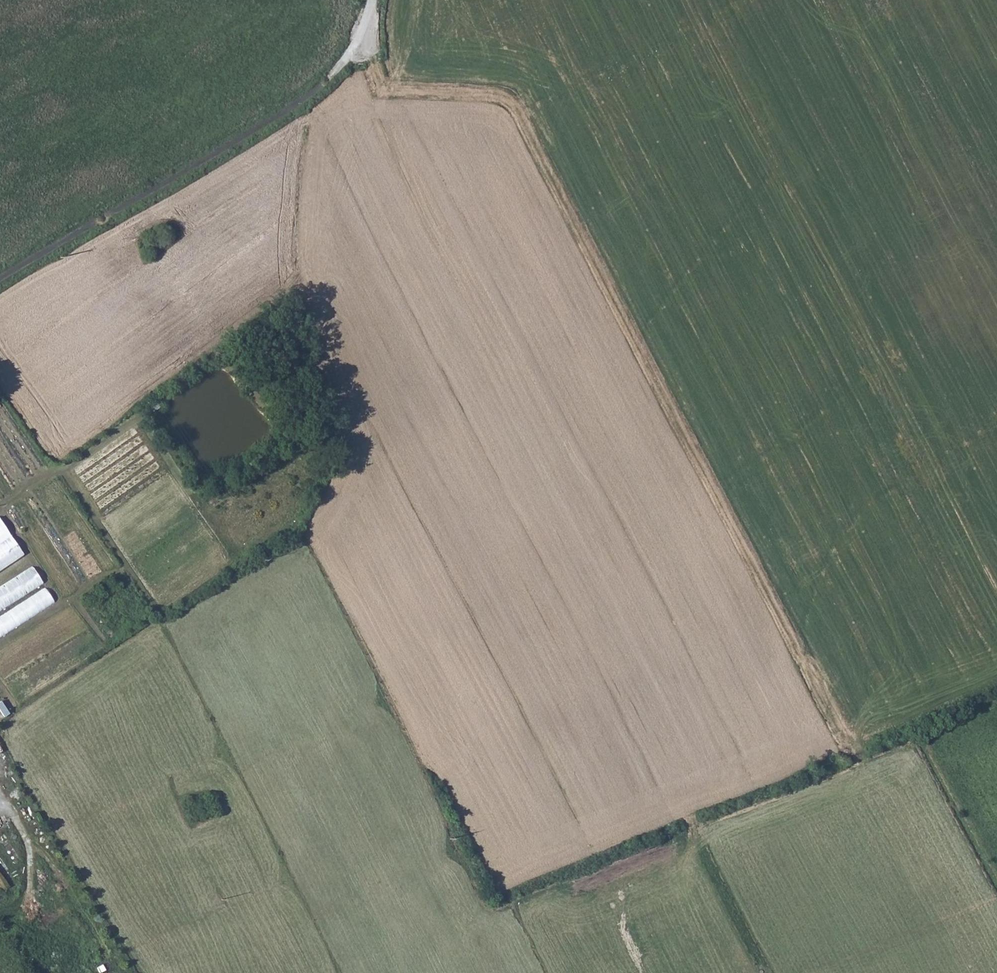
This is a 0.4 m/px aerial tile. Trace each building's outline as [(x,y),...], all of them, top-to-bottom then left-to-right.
[(0,515),(0,570),(25,555),(0,515)] [(23,620),(32,614),(29,609),(34,606),(38,612),(55,601),(47,588),(16,609),(23,620)]
